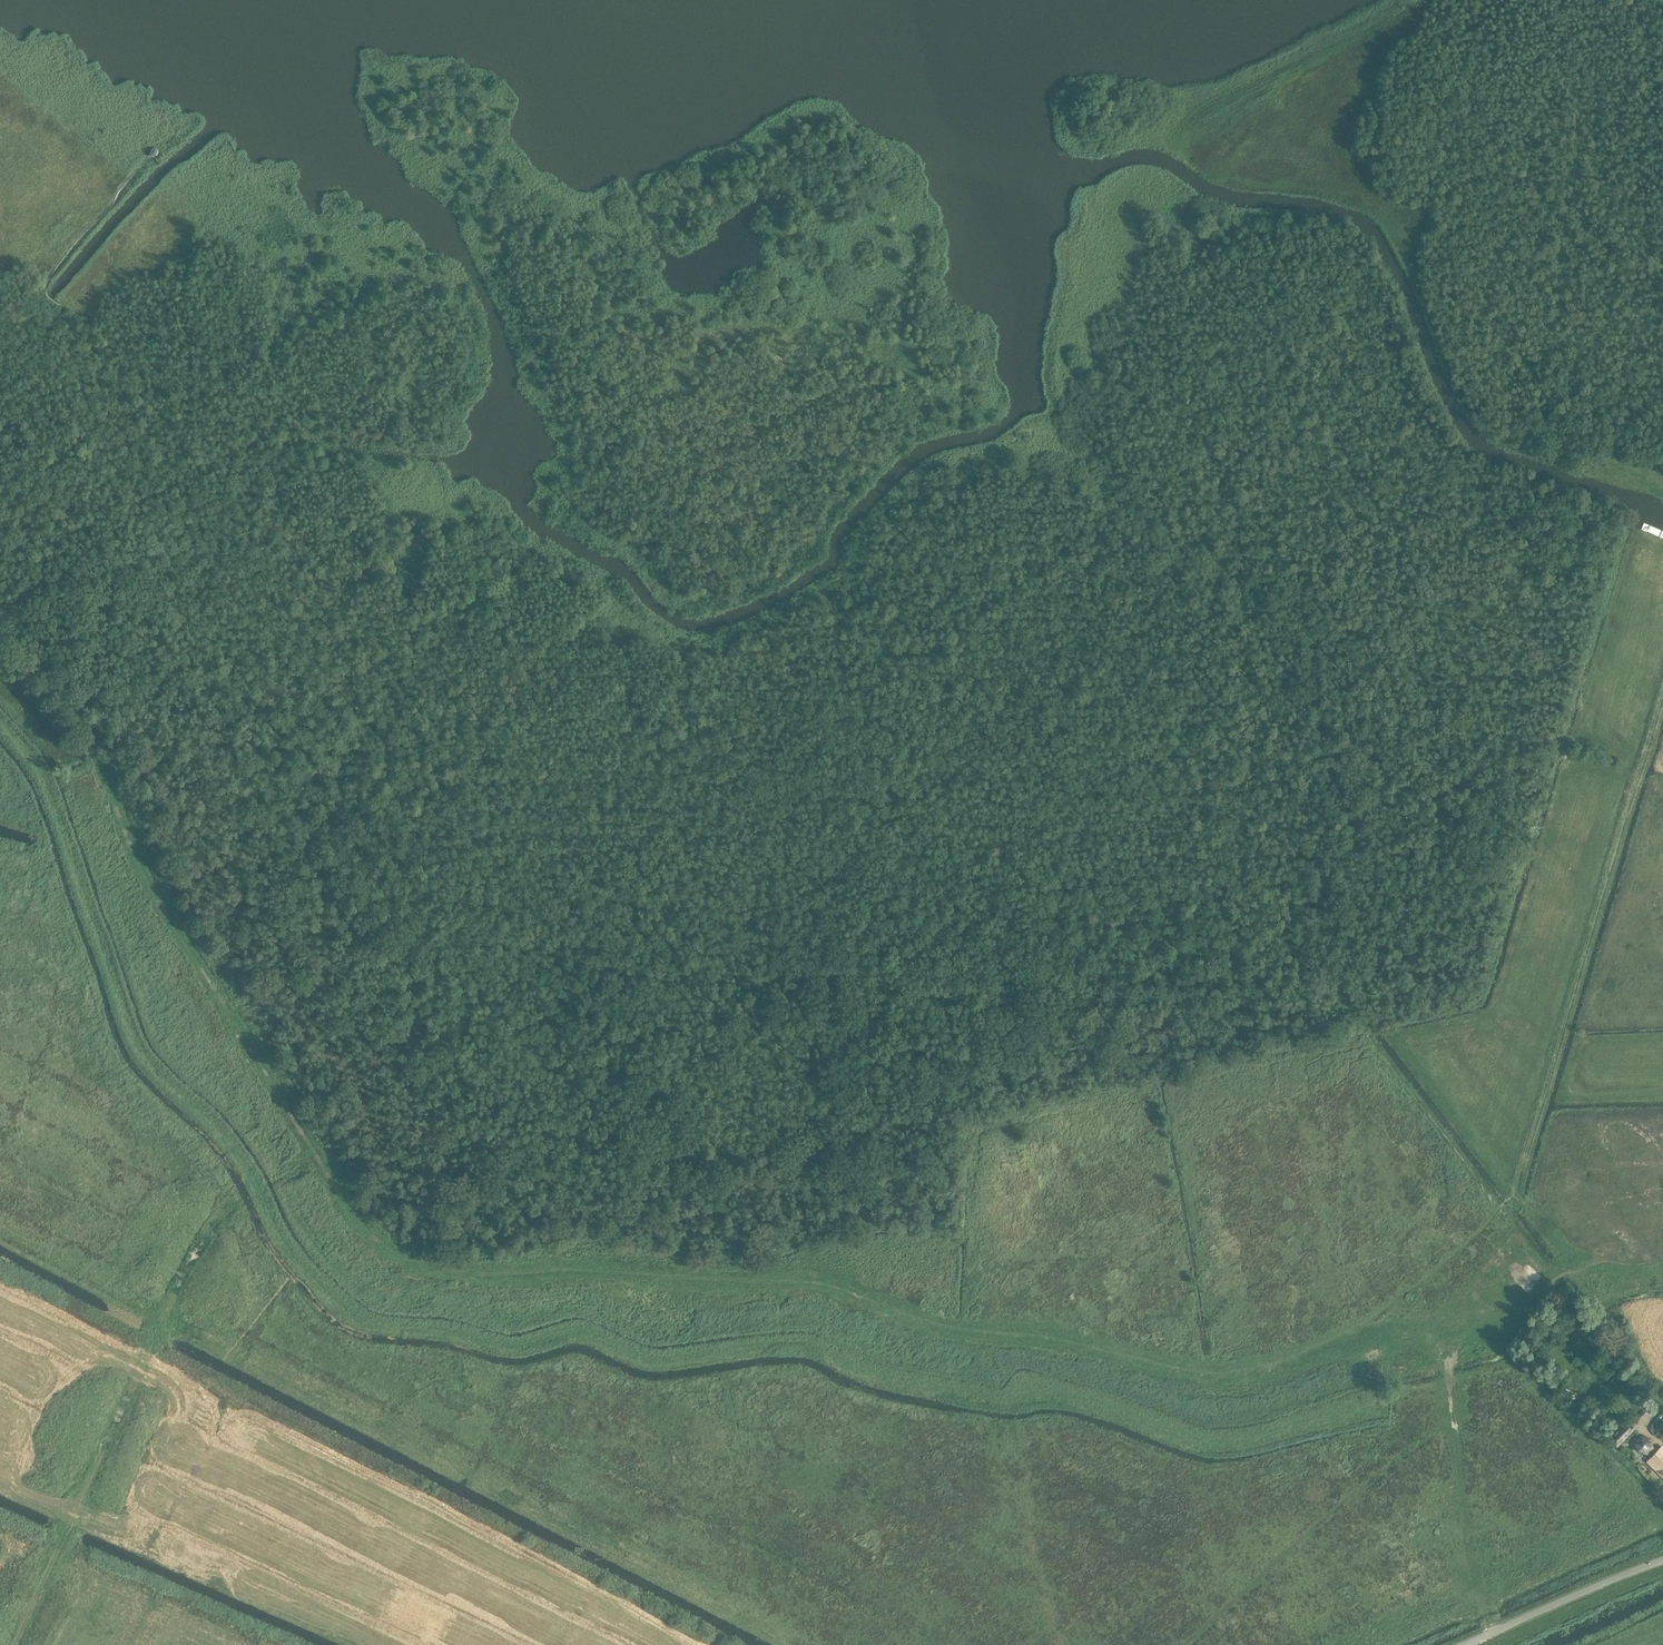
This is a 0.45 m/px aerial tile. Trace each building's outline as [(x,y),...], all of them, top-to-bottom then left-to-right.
[(150,150),(150,153),(151,154),(153,156),(156,155),(158,153),(158,150),(156,148),(152,148),(150,150)] [(1625,1421),(1609,1437),(1611,1440),(1617,1446),(1617,1445),(1633,1429),(1625,1421)] [(1635,1442),(1638,1450),(1647,1453),(1651,1457),(1648,1461),(1662,1476),(1662,1447),(1662,1446),(1657,1451),(1653,1446),(1650,1438),(1641,1436),(1635,1442)]
